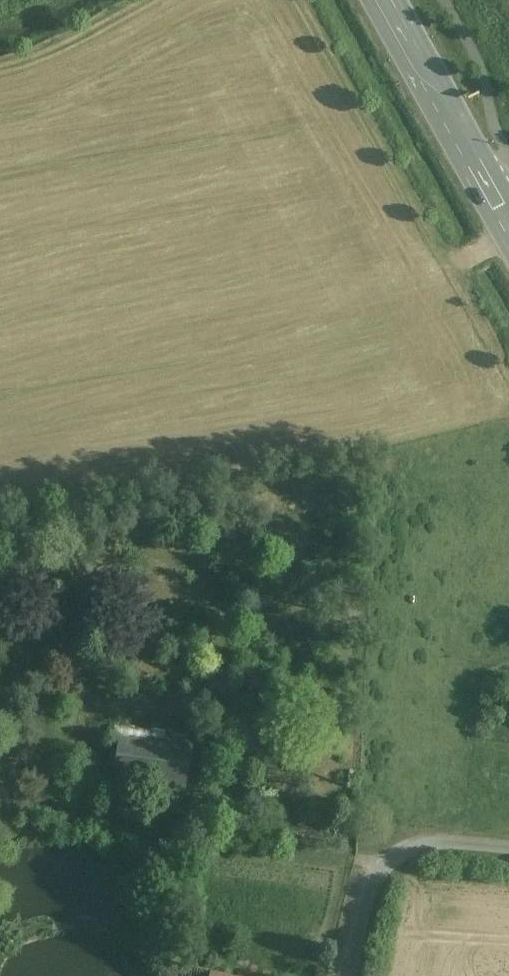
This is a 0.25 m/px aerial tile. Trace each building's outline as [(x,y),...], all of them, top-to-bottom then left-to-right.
[(166,748),(119,741),(113,776),(184,788),(194,739),(170,736),(166,748)] [(211,967),(209,975),(259,975),(211,967)]
